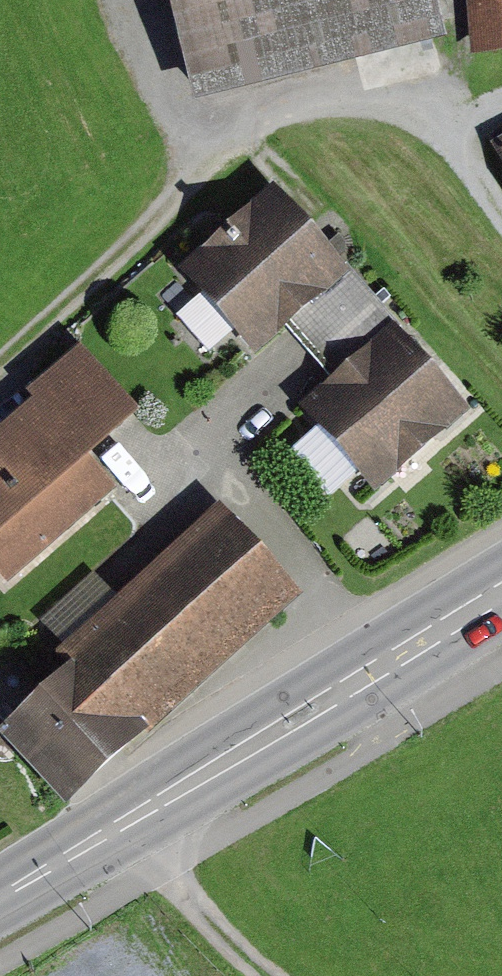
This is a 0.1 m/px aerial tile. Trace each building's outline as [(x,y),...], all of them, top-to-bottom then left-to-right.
[(202,109),(449,46),(437,0),(174,0),(202,109)] [(472,60),(501,58),(501,0),(467,0),(472,60)] [(355,275),(280,193),(193,271),(268,354),(355,275)] [(475,418),(404,333),(307,414),(378,499),(475,418)] [(141,414),(91,352),(0,425),(0,562),(10,575),(112,493),(85,459),(141,414)] [(305,604),(223,512),(42,672),(62,694),(15,736),(77,806),(305,604)]
